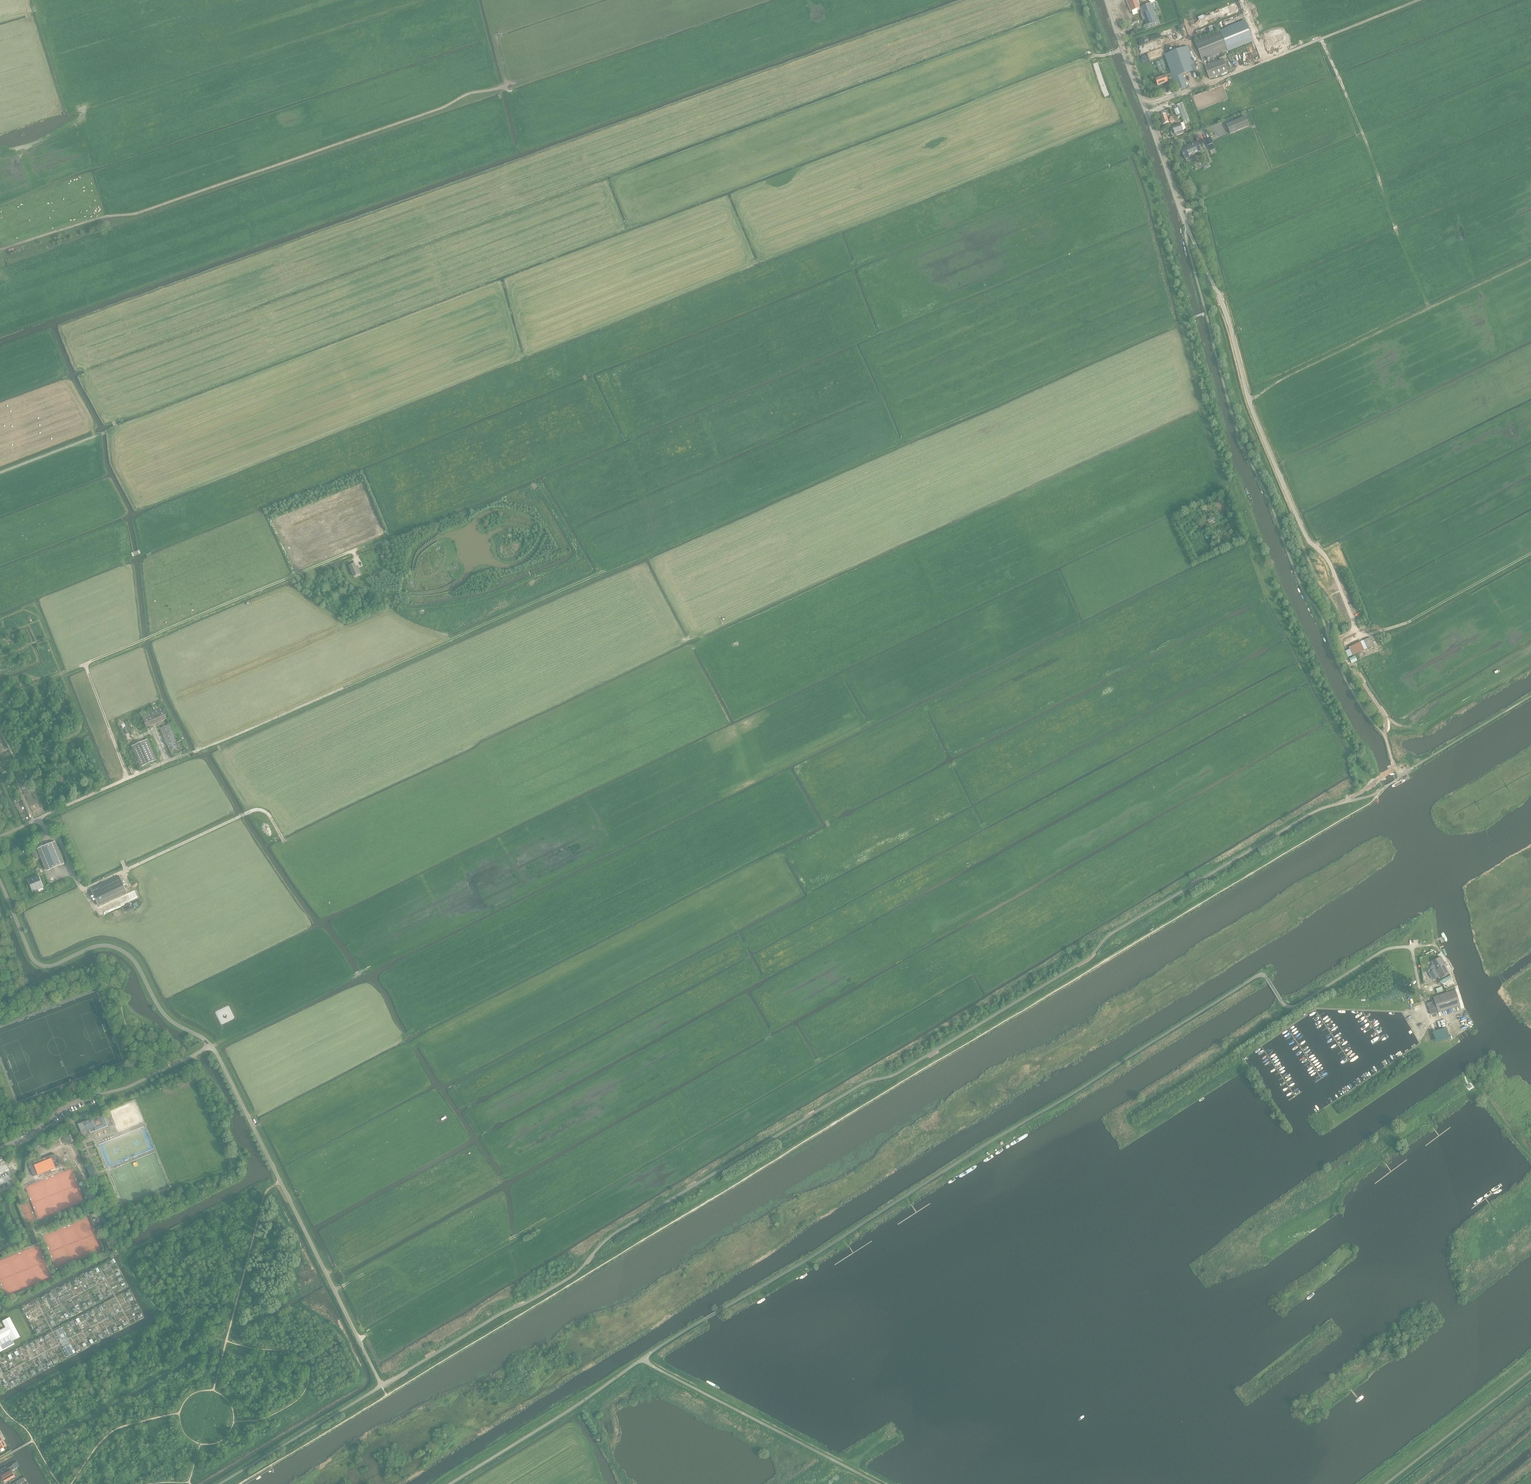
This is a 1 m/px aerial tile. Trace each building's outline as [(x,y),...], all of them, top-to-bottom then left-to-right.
[(1139,8),(1136,0),(1128,0),(1127,0),(1131,11),(1139,8)] [(1150,4),(1141,7),(1143,12),(1141,12),(1141,14),(1143,21),(1146,20),(1149,28),(1159,25),(1153,11),(1159,9),(1157,2),(1155,2),(1150,4)] [(1213,21),(1211,15),(1195,20),(1196,27),(1213,21)] [(1190,21),(1182,23),(1184,37),(1188,36),(1187,30),(1192,29),(1190,21)] [(1202,60),(1253,41),(1246,21),(1195,41),(1202,60)] [(1139,47),(1141,53),(1166,45),(1164,39),(1139,47)] [(1183,74),(1196,70),(1188,46),(1165,55),(1171,74),(1156,79),(1158,86),(1168,82),(1167,80),(1173,78),(1177,90),(1187,86),(1183,74)] [(1144,55),(1146,61),(1160,56),(1157,49),(1144,55)] [(1209,79),(1228,72),(1223,60),(1204,67),(1209,79)] [(1156,63),(1159,72),(1165,70),(1162,61),(1156,63)] [(1181,116),(1183,123),(1184,125),(1190,123),(1182,101),(1176,104),(1178,108),(1173,110),(1176,116),(1177,115),(1180,114),(1181,116)] [(1166,116),(1169,115),(1167,111),(1161,113),(1162,116),(1160,117),(1161,122),(1162,125),(1163,125),(1169,123),(1166,116)] [(1249,126),(1245,117),(1226,125),(1230,134),(1249,126)] [(1174,134),(1175,133),(1176,136),(1183,133),(1182,130),(1185,129),(1184,125),(1183,123),(1172,127),(1174,134)] [(1210,138),(1204,140),(1207,146),(1213,144),(1210,138)] [(1192,155),(1201,151),(1197,142),(1185,147),(1185,148),(1181,150),(1185,159),(1193,156),(1192,155)] [(357,569),(356,567),(355,567),(354,564),(349,566),(354,576),(358,574),(356,569),(357,569)] [(1370,638),(1349,647),(1350,649),(1345,651),(1348,657),(1374,646),(1370,638)] [(153,725),(168,719),(164,711),(150,717),(153,725)] [(171,756),(181,752),(171,724),(161,727),(171,756)] [(140,766),(155,760),(147,740),(132,746),(140,766)] [(38,849),(47,871),(64,864),(55,842),(38,849)] [(33,891),(42,887),(38,875),(28,879),(33,891)] [(119,876),(90,889),(98,905),(126,892),(119,876)] [(1445,964),(1441,956),(1432,961),(1435,968),(1434,968),(1437,972),(1438,972),(1441,977),(1449,973),(1444,965),(1445,964)] [(1438,976),(1434,968),(1430,971),(1434,978),(1438,976)] [(1437,1012),(1460,1005),(1455,990),(1433,997),(1437,1012)] [(1431,1015),(1437,1013),(1433,1002),(1427,1004),(1431,1015)] [(1446,1028),(1433,1032),(1436,1043),(1450,1038),(1446,1028)] [(81,1134),(86,1132),(94,1128),(95,1131),(106,1126),(102,1115),(99,1116),(99,1115),(82,1122),(77,1124),(81,1134)] [(71,1133),(60,1136),(63,1145),(74,1141),(71,1133)] [(28,1164),(32,1174),(33,1177),(37,1175),(37,1172),(53,1166),(54,1168),(59,1166),(54,1154),(28,1164)] [(92,1179),(99,1177),(93,1163),(86,1166),(92,1179)] [(88,1187),(82,1189),(87,1200),(92,1198),(88,1187)] [(14,1237),(3,1216),(0,1218),(0,1219),(10,1239),(14,1237)] [(0,1331),(0,1350),(14,1343),(13,1341),(19,1337),(9,1318),(2,1322),(6,1328),(0,1331)] [(67,1335),(62,1327),(55,1331),(59,1339),(67,1335)] [(70,1345),(64,1348),(68,1356),(76,1352),(74,1350),(72,1351),(70,1345)] [(12,1470),(15,1469),(13,1466),(7,1469),(9,1472),(1,1476),(5,1483),(15,1477),(12,1470)]
